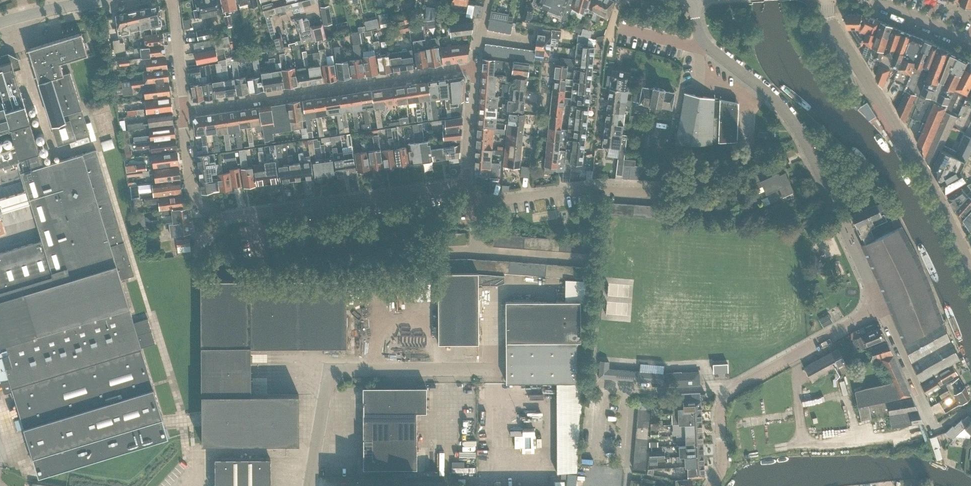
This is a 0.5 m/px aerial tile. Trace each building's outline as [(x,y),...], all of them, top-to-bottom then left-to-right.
[(206,0),(195,0),(197,9),(194,10),(196,18),(203,16),(206,28),(212,27),(210,15),(209,15),(206,0)] [(209,15),(210,15),(223,12),(220,0),(206,0),(209,15)] [(235,0),(221,0),(227,28),(231,27),(232,25),(230,15),(228,15),(228,11),(237,9),(235,0)] [(290,9),(303,6),(301,0),(275,0),(273,1),(276,13),(290,9)] [(469,0),(451,0),(450,11),(467,13),(469,0)] [(547,9),(550,0),(533,0),(532,3),(547,9)] [(571,9),(574,0),(573,0),(550,0),(547,9),(549,9),(548,12),(567,20),(571,9)] [(574,0),(571,9),(582,13),(583,11),(587,12),(588,12),(591,0),(574,0)] [(612,0),(591,0),(588,12),(593,13),(591,19),(597,21),(599,15),(601,16),(607,19),(613,1),(612,0)] [(276,13),(273,1),(261,3),(270,34),(275,50),(278,49),(283,48),(281,38),(276,39),(274,32),(276,31),(272,17),(270,17),(269,15),(276,13)] [(474,17),(481,18),(484,5),(475,4),(472,17),(474,17)] [(151,35),(159,34),(159,31),(157,31),(156,26),(161,24),(159,5),(148,8),(151,35)] [(332,24),(329,5),(320,7),(324,25),(332,24)] [(534,8),(525,6),(522,21),(531,23),(534,8)] [(426,11),(425,21),(434,20),(436,7),(432,7),(432,11),(426,11)] [(141,36),(144,36),(151,35),(148,8),(138,10),(140,30),(141,36)] [(414,22),(411,9),(402,11),(405,24),(414,22)] [(127,13),(129,37),(130,41),(136,39),(134,31),(140,30),(138,10),(127,13)] [(491,11),(490,19),(507,22),(509,14),(491,11)] [(125,38),(129,37),(127,13),(116,15),(118,34),(119,37),(124,36),(125,38)] [(847,13),(847,28),(852,38),(859,49),(864,41),(870,46),(869,48),(868,48),(863,56),(867,61),(869,55),(869,56),(872,47),(881,21),(863,13),(847,13)] [(365,18),(366,28),(379,26),(377,16),(365,18)] [(389,25),(388,16),(379,18),(381,26),(389,25)] [(301,42),(312,39),(308,21),(304,22),(303,17),(296,19),(300,41),(301,42)] [(397,25),(404,24),(403,17),(395,18),(397,25)] [(471,33),(474,18),(466,18),(449,19),(450,25),(445,26),(447,35),(451,35),(471,33)] [(308,21),(312,39),(323,37),(321,26),(311,29),(309,21),(308,21)] [(872,47),(869,56),(870,56),(868,62),(873,70),(876,60),(880,61),(883,52),(884,53),(889,41),(894,26),(881,21),(872,47)] [(409,30),(423,28),(422,22),(408,24),(409,30)] [(584,25),(577,23),(574,31),(581,34),(584,25)] [(409,30),(408,24),(396,26),(397,32),(409,30)] [(883,87),(888,76),(890,70),(891,65),(904,31),(894,26),(889,41),(884,53),(883,52),(880,61),(876,75),(877,78),(883,87)] [(198,40),(212,37),(211,29),(197,32),(198,40)] [(537,29),(536,43),(550,45),(551,37),(560,39),(561,31),(552,30),(552,31),(537,29)] [(592,31),(583,29),(581,35),(590,38),(592,31)] [(428,31),(423,32),(425,39),(429,66),(441,65),(438,46),(431,47),(428,31)] [(913,34),(904,31),(891,65),(890,70),(888,76),(894,78),(899,67),(913,34)] [(365,75),(362,59),(359,44),(364,43),(362,32),(351,34),(355,57),(357,56),(358,59),(349,61),(352,77),(365,75)] [(88,55),(81,33),(28,49),(38,83),(39,83),(58,145),(76,139),(89,135),(70,73),(64,74),(60,63),(88,55)] [(140,43),(140,47),(140,48),(164,45),(163,34),(159,34),(151,35),(144,36),(145,43),(140,43)] [(576,58),(593,59),(594,47),(587,47),(589,37),(581,35),(578,34),(576,58)] [(909,79),(925,39),(913,34),(899,67),(894,78),(894,80),(901,83),(892,103),(896,108),(905,90),(909,79)] [(193,43),(195,52),(231,46),(228,36),(193,43)] [(417,68),(429,66),(425,39),(421,40),(421,42),(413,43),(417,68)] [(923,71),(933,43),(925,39),(909,79),(905,90),(907,91),(898,111),(905,123),(906,121),(917,95),(915,94),(916,90),(923,71)] [(120,43),(119,40),(113,41),(115,53),(125,50),(124,42),(120,43)] [(374,50),(376,57),(378,57),(380,73),(392,71),(389,55),(381,56),(379,41),(373,42),(374,50)] [(319,50),(318,42),(312,43),(315,66),(309,67),(311,83),(323,82),(320,65),(321,65),(319,50)] [(535,50),(534,59),(548,61),(550,45),(536,43),(535,50)] [(947,108),(969,60),(951,51),(941,46),(933,43),(923,71),(916,90),(915,94),(917,95),(906,121),(911,123),(913,118),(923,122),(932,101),(935,103),(947,108)] [(469,44),(451,47),(451,44),(447,44),(447,48),(440,49),(442,64),(467,61),(469,44)] [(165,55),(164,45),(140,48),(140,47),(134,49),(134,53),(141,52),(142,58),(165,55)] [(231,46),(195,52),(197,65),(218,60),(221,60),(226,58),(233,57),(232,50),(231,46)] [(347,61),(341,62),(341,58),(339,46),(334,47),(339,79),(350,78),(347,61)] [(232,50),(233,57),(243,55),(242,48),(232,50)] [(319,50),(321,65),(322,65),(325,81),(337,80),(334,63),(327,64),(325,49),(319,50)] [(378,73),(376,57),(374,50),(363,51),(364,56),(366,75),(378,73)] [(412,50),(401,51),(403,70),(415,68),(412,50)] [(299,85),(311,83),(309,67),(308,67),(307,59),(306,51),(302,52),(303,60),(305,68),(297,69),(299,85)] [(403,70),(401,51),(389,53),(389,55),(392,71),(403,70)] [(279,54),(281,70),(284,88),(297,86),(294,68),(286,69),(285,63),(286,63),(285,53),(279,54)] [(250,93),(264,91),(261,73),(258,54),(252,55),(252,54),(244,56),(245,62),(253,60),(255,77),(248,78),(250,93)] [(17,59),(15,58),(11,59),(9,55),(0,58),(0,132),(11,128),(16,143),(0,148),(0,167),(18,162),(42,240),(0,252),(0,348),(3,357),(0,358),(0,382),(1,381),(5,393),(13,390),(33,456),(161,418),(140,349),(154,344),(147,321),(133,325),(119,280),(133,276),(96,150),(43,166),(14,69),(19,68),(17,59)] [(146,59),(147,70),(167,68),(165,57),(146,59)] [(284,88),(281,70),(276,70),(274,57),(269,58),(269,60),(270,60),(274,89),(284,88)] [(229,80),(226,58),(221,60),(226,96),(237,95),(235,79),(229,80)] [(560,64),(567,65),(574,66),(575,59),(560,58),(560,64)] [(575,59),(574,66),(574,69),(592,71),(593,59),(576,58),(575,59)] [(483,59),(481,73),(493,74),(494,67),(501,68),(502,60),(483,59)] [(221,60),(218,60),(219,63),(215,64),(217,77),(219,77),(220,81),(213,82),(215,98),(226,96),(221,60)] [(264,91),(274,89),(270,60),(269,60),(265,61),(266,64),(267,72),(261,73),(264,91)] [(947,108),(946,112),(951,114),(952,111),(961,90),(969,94),(970,89),(970,61),(969,60),(947,108)] [(235,79),(237,95),(248,93),(246,77),(240,78),(238,61),(233,62),(235,79)] [(505,61),(504,72),(512,72),(513,62),(505,61)] [(512,72),(512,74),(512,75),(527,76),(528,76),(529,64),(513,62),(512,72)] [(554,77),(572,79),(573,72),(566,71),(567,65),(560,64),(555,64),(554,77)] [(215,98),(213,82),(211,65),(206,66),(207,78),(209,77),(210,82),(202,83),(204,100),(215,98)] [(204,100),(202,83),(200,67),(191,68),(192,75),(196,75),(197,81),(198,81),(198,84),(191,85),(193,101),(204,100)] [(132,88),(145,87),(144,85),(168,83),(168,80),(167,68),(147,70),(143,71),(144,80),(131,82),(132,88)] [(572,79),(572,81),(590,83),(592,71),(574,69),(573,72),(572,79)] [(628,91),(628,87),(630,73),(612,70),(611,81),(610,88),(628,91)] [(481,73),(481,85),(480,94),(494,95),(495,80),(506,81),(507,76),(506,75),(498,75),(493,74),(481,73)] [(512,75),(512,74),(508,74),(508,80),(514,80),(514,86),(509,86),(509,87),(526,89),(527,76),(512,75)] [(451,107),(452,117),(462,115),(465,79),(463,77),(448,79),(450,103),(458,101),(458,106),(451,107)] [(572,85),(572,81),(572,79),(554,77),(553,90),(564,91),(565,85),(572,85)] [(448,79),(438,81),(440,98),(446,98),(447,117),(451,117),(452,117),(451,107),(450,107),(450,103),(448,79)] [(440,98),(438,81),(428,82),(433,119),(438,118),(435,99),(440,98)] [(572,81),(572,85),(571,92),(589,94),(590,83),(572,81)] [(419,101),(426,99),(428,108),(427,108),(428,120),(433,119),(428,82),(417,84),(419,101)] [(168,83),(144,85),(145,87),(146,98),(170,95),(168,83)] [(408,102),(415,101),(419,101),(417,84),(405,86),(408,102)] [(408,102),(405,86),(394,87),(397,104),(408,102)] [(671,108),(674,92),(663,90),(663,89),(653,87),(653,88),(642,86),(641,91),(638,90),(638,93),(634,92),(633,100),(639,101),(639,102),(650,104),(671,108)] [(397,104),(394,87),(383,89),(386,106),(397,104)] [(509,87),(508,100),(524,101),(526,89),(509,87)] [(633,87),(628,87),(628,91),(610,88),(608,100),(626,102),(627,100),(627,94),(632,95),(633,87)] [(738,137),(739,98),(730,95),(718,95),(699,88),(685,88),(683,93),(683,104),(678,120),(677,128),(676,134),(679,135),(687,135),(695,137),(700,138),(704,139),(738,139),(738,137)] [(386,106),(383,89),(371,91),(374,107),(375,107),(380,107),(386,106)] [(969,94),(959,114),(964,117),(970,105),(970,89),(969,94)] [(550,115),(562,116),(563,104),(570,104),(571,98),(564,97),(564,91),(553,90),(550,115)] [(360,92),(363,109),(365,123),(366,129),(366,130),(371,129),(371,123),(370,124),(367,108),(374,107),(371,91),(360,92)] [(357,110),(363,109),(360,92),(350,94),(352,110),(353,110),(355,131),(360,130),(358,122),(359,122),(357,110)] [(571,92),(571,98),(570,104),(588,106),(589,94),(571,92)] [(352,110),(350,94),(339,96),(344,127),(349,127),(346,111),(352,110)] [(494,95),(480,94),(479,105),(497,106),(498,97),(494,96),(494,95)] [(345,132),(344,127),(339,96),(324,98),(327,114),(335,113),(335,116),(337,116),(339,128),(340,133),(345,132)] [(148,113),(172,110),(170,97),(146,100),(148,113)] [(327,114),(324,98),(314,99),(316,115),(319,136),(324,135),(321,115),(327,114)] [(310,116),(316,115),(314,99),(303,101),(306,120),(307,132),(308,138),(313,137),(310,116)] [(507,108),(507,112),(523,114),(524,101),(508,100),(507,100),(505,100),(504,104),(502,104),(502,108),(507,108)] [(631,101),(627,100),(626,102),(608,100),(607,111),(625,114),(626,106),(631,107),(631,101)] [(302,121),(306,120),(303,101),(287,103),(291,130),(304,128),(302,121)] [(112,139),(119,137),(108,102),(90,108),(103,151),(115,148),(112,139)] [(868,102),(861,106),(869,120),(876,116),(868,102)] [(291,130),(287,103),(260,107),(263,131),(264,142),(269,141),(269,140),(274,139),(273,134),(291,130)] [(926,157),(946,112),(947,108),(935,103),(918,143),(926,157)] [(570,104),(569,116),(587,118),(588,106),(570,104)] [(479,105),(478,115),(496,117),(497,106),(479,105)] [(257,131),(263,131),(260,107),(248,109),(251,126),(256,126),(257,131)] [(380,107),(375,107),(378,128),(383,127),(380,107)] [(237,111),(240,128),(246,127),(249,144),(250,146),(254,146),(251,126),(248,109),(237,111)] [(229,133),(236,132),(238,149),(242,148),(240,128),(237,111),(226,113),(229,133)] [(607,111),(605,123),(623,125),(624,123),(625,114),(607,111)] [(946,112),(926,157),(933,170),(944,146),(959,114),(952,111),(951,114),(946,112)] [(150,127),(173,124),(172,112),(149,115),(149,123),(143,124),(143,122),(127,124),(128,130),(150,127)] [(507,133),(523,135),(525,114),(523,114),(507,112),(506,117),(508,117),(507,133)] [(231,150),(230,144),(229,133),(226,113),(215,114),(218,134),(224,134),(226,150),(231,150)] [(204,116),(206,134),(212,133),(215,151),(220,150),(217,134),(218,134),(215,114),(204,116)] [(478,115),(477,126),(496,128),(496,122),(506,123),(506,118),(496,117),(478,115)] [(567,130),(560,129),(562,116),(550,115),(547,141),(566,143),(566,139),(567,130)] [(206,134),(204,116),(195,117),(193,120),(195,135),(201,135),(201,137),(202,146),(203,153),(208,152),(206,134)] [(586,129),(587,118),(569,116),(568,127),(586,129)] [(442,130),(444,141),(449,140),(456,139),(460,138),(461,128),(462,117),(445,119),(445,120),(431,122),(432,126),(445,124),(445,130),(442,130)] [(423,162),(433,161),(430,144),(430,141),(423,142),(423,139),(424,138),(422,123),(417,124),(423,162)] [(624,123),(623,125),(605,123),(604,134),(622,136),(622,134),(623,129),(628,130),(629,124),(624,123)] [(410,164),(423,162),(417,124),(413,124),(415,143),(407,144),(410,164)] [(135,143),(137,143),(175,138),(174,126),(150,129),(151,136),(135,138),(135,143)] [(477,126),(477,138),(493,139),(493,133),(505,134),(505,129),(496,128),(477,126)] [(391,128),(397,166),(409,164),(406,147),(400,148),(397,127),(391,128)] [(566,139),(584,141),(586,129),(568,127),(567,130),(566,139)] [(385,168),(397,166),(391,128),(387,128),(389,144),(390,144),(390,149),(383,151),(385,168)] [(505,144),(521,145),(523,135),(507,133),(505,144)] [(622,175),(623,165),(627,135),(622,134),(622,136),(604,134),(602,146),(619,148),(616,174),(622,175)] [(380,149),(379,138),(379,135),(373,135),(374,150),(369,151),(371,169),(383,168),(380,149)] [(334,136),(331,136),(331,141),(332,148),(334,157),(336,174),(346,173),(343,152),(337,153),(336,147),(336,146),(334,136)] [(970,154),(970,152),(970,139),(965,136),(955,155),(966,161),(970,154)] [(90,141),(88,137),(70,142),(71,147),(90,141)] [(175,138),(137,143),(137,149),(152,147),(153,153),(177,150),(175,138)] [(442,142),(441,142),(442,147),(443,153),(448,152),(449,158),(459,157),(460,138),(456,139),(457,145),(450,146),(449,140),(444,141),(442,141),(442,142)] [(477,138),(476,148),(492,149),(493,139),(477,138)] [(565,148),(565,151),(583,153),(584,141),(566,139),(566,143),(565,148)] [(563,170),(565,151),(558,150),(558,147),(565,148),(566,143),(547,141),(544,172),(556,173),(557,171),(564,171),(564,170),(563,170)] [(441,142),(430,144),(433,161),(449,158),(448,152),(443,153),(442,147),(441,142)] [(275,145),(281,182),(291,180),(289,164),(284,165),(281,148),(286,147),(286,143),(275,145)] [(322,159),(316,160),(313,143),(308,143),(309,147),(310,159),(313,177),(325,176),(322,159)] [(369,170),(367,151),(366,143),(361,144),(362,150),(364,150),(364,152),(355,153),(358,171),(369,170)] [(320,145),(322,159),(325,176),(336,174),(334,157),(326,158),(325,150),(324,144),(320,145)] [(519,167),(521,145),(505,144),(503,165),(519,167)] [(264,163),(267,184),(281,182),(275,145),(269,146),(270,153),(272,153),(274,162),(265,163),(264,163)] [(353,151),(352,146),(348,147),(342,147),(343,152),(346,173),(356,171),(353,151)] [(476,148),(475,159),(491,160),(492,154),(503,155),(503,147),(497,146),(497,150),(492,150),(492,149),(476,148)] [(256,186),(254,173),(252,173),(251,167),(247,168),(247,164),(245,149),(239,150),(241,169),(244,187),(256,186)] [(946,193),(967,182),(961,172),(966,162),(942,150),(933,170),(946,193)] [(256,186),(267,184),(264,163),(265,163),(263,151),(258,152),(260,164),(253,165),(254,173),(256,186)] [(582,164),(583,153),(565,151),(563,170),(564,170),(564,171),(563,181),(570,182),(571,163),(582,164)] [(154,167),(178,164),(177,152),(153,155),(154,167)] [(199,169),(216,166),(215,165),(216,165),(214,153),(197,156),(199,169)] [(298,154),(300,163),(302,179),(313,177),(310,159),(304,160),(303,153),(298,154)] [(288,155),(289,164),(291,180),(302,179),(300,163),(294,164),(292,155),(288,155)] [(491,160),(475,159),(474,170),(490,171),(489,175),(498,176),(499,163),(491,163),(491,160)] [(127,173),(147,171),(146,164),(136,166),(136,169),(127,170),(127,173)] [(215,165),(216,166),(216,172),(217,178),(219,191),(232,189),(229,173),(222,174),(220,164),(216,165),(215,165)] [(706,167),(694,164),(690,185),(703,187),(706,167)] [(630,165),(623,165),(622,175),(622,179),(629,179),(630,165)] [(639,166),(630,165),(629,179),(638,180),(639,166)] [(216,172),(216,166),(199,169),(200,181),(212,179),(211,172),(216,172)] [(638,180),(645,180),(646,166),(639,166),(638,180)] [(156,182),(180,179),(179,167),(155,170),(156,182)] [(652,181),(659,181),(660,167),(653,167),(652,181)] [(660,167),(659,181),(666,182),(667,168),(660,167)] [(751,176),(755,183),(753,184),(758,193),(764,190),(767,196),(761,199),(764,205),(770,203),(794,192),(785,173),(779,175),(778,172),(773,174),(769,167),(751,176)] [(238,168),(230,170),(232,187),(241,186),(238,168)] [(215,191),(219,191),(217,178),(212,179),(200,181),(202,193),(215,191)] [(154,196),(158,196),(182,193),(180,181),(153,185),(154,194),(149,194),(149,192),(139,194),(140,198),(140,199),(145,198),(154,196)] [(130,186),(132,199),(140,198),(138,185),(137,185),(130,186)] [(955,213),(957,210),(964,203),(965,202),(968,199),(969,197),(964,191),(962,187),(948,197),(955,213)] [(182,195),(158,198),(160,210),(183,207),(182,195)] [(962,217),(970,208),(970,195),(970,197),(969,197),(968,199),(965,202),(964,203),(957,210),(962,217)] [(871,220),(874,226),(887,220),(885,216),(886,215),(885,213),(886,212),(881,201),(867,208),(864,207),(860,208),(859,211),(851,215),(856,227),(865,223),(866,222),(871,220)] [(664,207),(652,206),(651,218),(663,219),(664,207)] [(173,215),(174,223),(189,221),(188,208),(172,210),(172,209),(161,210),(162,216),(173,215)] [(962,217),(970,229),(970,208),(962,217)] [(146,226),(144,216),(134,217),(135,227),(146,226)] [(865,223),(856,227),(864,243),(861,245),(877,281),(887,305),(903,343),(942,321),(943,320),(920,261),(896,218),(890,221),(894,229),(881,234),(877,237),(876,235),(873,236),(870,229),(872,228),(872,227),(874,226),(871,220),(866,222),(865,223)] [(174,223),(165,224),(166,228),(170,228),(171,236),(191,233),(190,228),(192,228),(191,221),(189,222),(189,221),(174,223)] [(191,252),(190,240),(176,241),(178,253),(191,252)] [(170,241),(162,242),(163,251),(171,251),(170,241)] [(478,273),(478,272),(438,273),(438,344),(478,343),(478,284),(481,285),(497,285),(505,282),(505,275),(478,273)] [(250,347),(346,347),(346,279),(201,280),(202,444),(299,443),(299,394),(251,395),(250,347)] [(577,342),(581,342),(581,302),(585,302),(586,281),(565,279),(565,301),(536,301),(536,342),(577,342)] [(506,342),(536,342),(536,301),(505,302),(506,342)] [(823,327),(832,322),(828,315),(819,320),(823,327)] [(942,321),(903,343),(919,382),(959,359),(949,341),(942,321)] [(857,350),(885,339),(880,328),(865,334),(868,341),(861,343),(859,337),(853,339),(857,350)] [(577,382),(577,342),(536,342),(506,342),(506,383),(556,383),(577,383),(578,382),(577,382)] [(871,362),(877,360),(892,355),(887,342),(867,349),(871,362)] [(838,349),(804,367),(812,382),(833,370),(836,376),(848,369),(845,364),(846,364),(838,349)] [(892,355),(877,360),(887,382),(855,392),(858,407),(869,405),(874,403),(895,399),(908,396),(911,395),(892,355)] [(663,373),(626,370),(608,369),(609,362),(600,361),(598,378),(663,383),(663,373)] [(713,374),(728,373),(728,363),(713,364),(713,374)] [(939,375),(942,381),(957,374),(952,365),(938,373),(939,375)] [(700,384),(699,372),(681,373),(681,372),(674,372),(674,373),(666,374),(667,386),(700,384)] [(943,383),(942,381),(939,375),(935,377),(934,376),(920,384),(926,393),(939,386),(939,385),(943,383)] [(843,391),(848,390),(844,377),(839,378),(843,391)] [(942,399),(964,387),(958,377),(946,384),(949,390),(939,395),(942,399)] [(583,382),(578,382),(577,383),(556,383),(557,473),(577,473),(583,382)] [(426,387),(363,387),(363,469),(416,469),(416,413),(426,413),(426,387)] [(970,397),(964,387),(942,399),(938,401),(942,408),(947,405),(950,409),(970,397)] [(683,394),(684,402),(699,401),(698,393),(683,394)] [(918,411),(917,410),(912,398),(909,399),(908,396),(874,403),(869,405),(871,418),(889,414),(891,428),(923,423),(918,411)] [(700,401),(699,401),(684,402),(684,407),(673,408),(674,413),(701,412),(700,401)] [(871,418),(869,405),(858,407),(861,420),(871,418)] [(701,412),(674,413),(674,414),(672,414),(672,425),(702,423),(701,412)] [(967,416),(963,420),(962,419),(954,427),(953,426),(945,433),(950,437),(954,438),(956,436),(969,438),(969,435),(970,434),(970,435),(970,420),(967,416)] [(702,423),(672,425),(673,431),(672,431),(672,436),(676,435),(702,434),(702,423)] [(703,444),(702,434),(676,435),(677,440),(686,440),(686,445),(703,444)] [(940,447),(936,436),(930,438),(937,460),(942,458),(939,447),(940,447)] [(679,456),(703,455),(703,444),(686,445),(676,446),(676,451),(678,451),(679,456)] [(703,455),(679,456),(676,456),(676,460),(676,462),(687,461),(687,467),(704,466),(703,455)] [(245,458),(215,458),(215,485),(270,485),(270,458),(245,458)] [(464,467),(465,458),(452,458),(452,467),(464,467)] [(704,477),(704,466),(687,467),(675,468),(675,472),(687,472),(688,477),(704,477)] [(644,478),(642,484),(651,485),(653,480),(644,478)]
